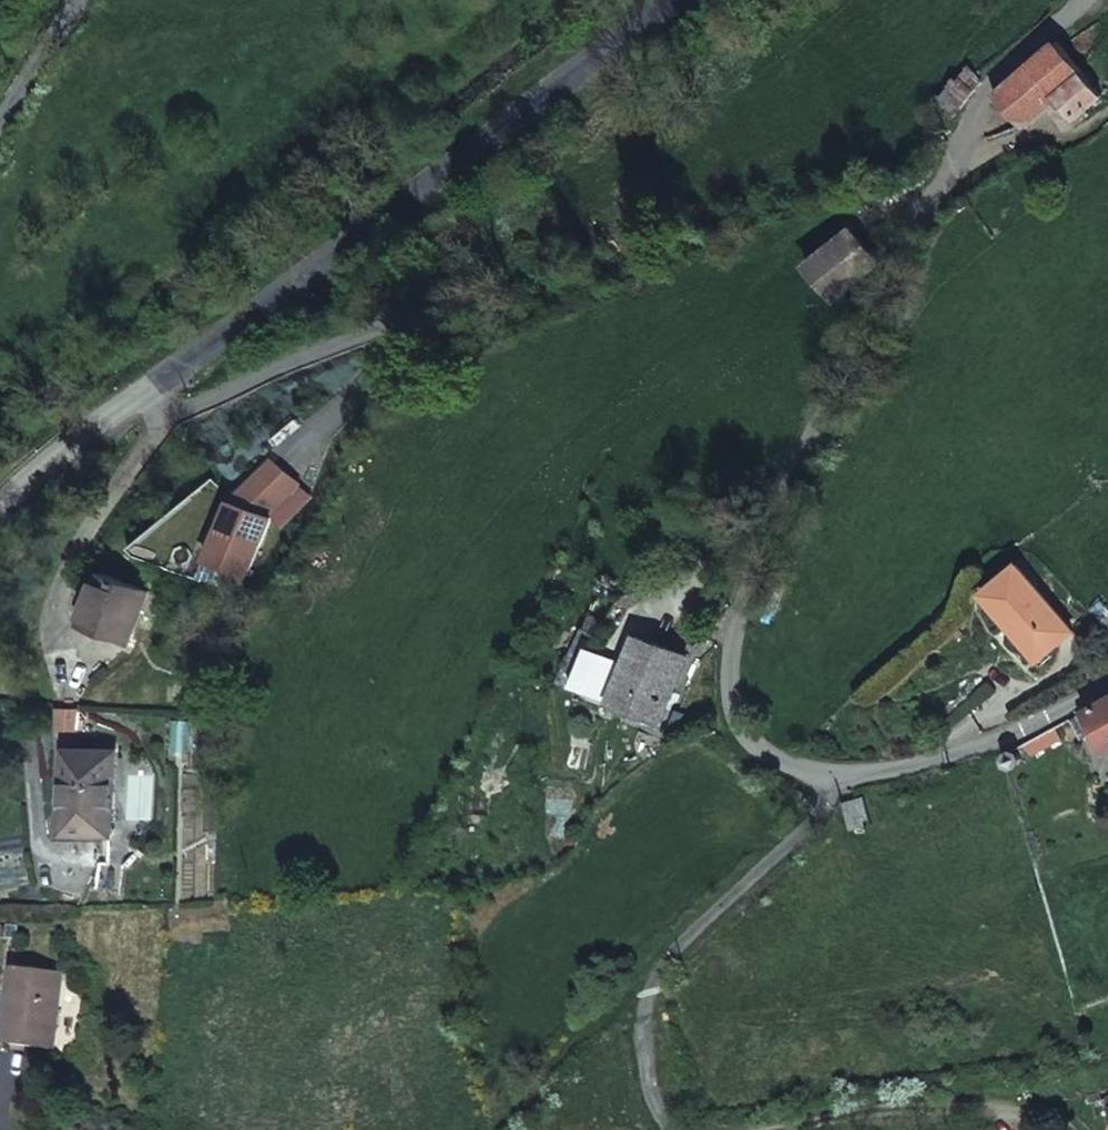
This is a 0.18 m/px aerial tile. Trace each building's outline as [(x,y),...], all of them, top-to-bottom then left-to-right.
[(1103,94),(1058,40),(996,94),(1022,123),(1055,96),(1073,118),(1103,94)] [(973,79),(980,71),(968,61),(924,108),(944,126),(979,86),(973,79)] [(837,298),(879,265),(881,261),(854,227),(809,265),(837,298)] [(233,500),(206,561),(252,579),(278,518),(271,515),(304,483),(274,458),(233,500)] [(1015,565),(981,594),(1005,625),(1010,622),(1037,654),(1067,631),(1015,565)] [(156,596),(110,574),(85,622),(132,645),(156,596)] [(690,660),(639,639),(613,701),(664,723),(690,660)] [(1090,706),(1080,712),(1090,728),(1100,723),(1107,737),(1107,696),(1090,706)] [(72,754),(65,836),(113,840),(119,758),(72,754)] [(865,800),(846,805),(855,831),(873,825),(865,800)] [(27,1042),(68,1044),(69,1015),(71,968),(23,966),(21,1012),(28,1013),(27,1042)] [(28,1013),(21,1012),(19,1041),(27,1042),(28,1013)] [(1099,1090),(1107,1117),(1107,1087),(1099,1090)]
